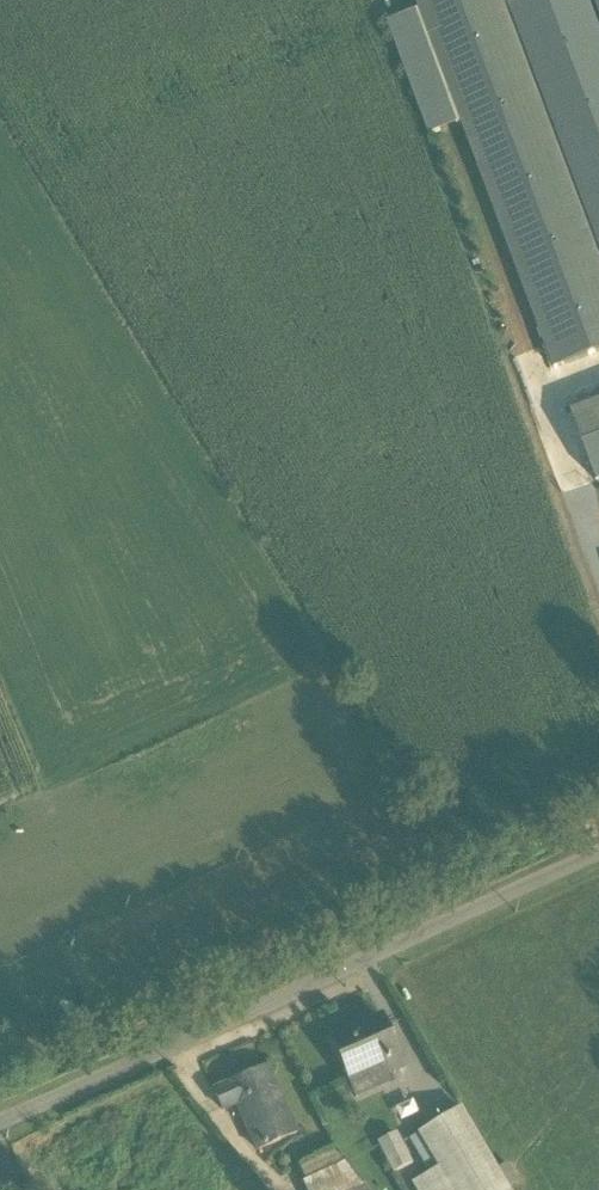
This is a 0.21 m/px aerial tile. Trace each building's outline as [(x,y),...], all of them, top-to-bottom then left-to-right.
[(508,0),(412,0),(417,14),(388,25),(429,135),(461,124),(553,371),(598,354),(598,242),(508,0)] [(598,234),(598,0),(512,0),(598,234)] [(571,413),(597,481),(598,480),(598,403),(571,413)] [(351,1036),(349,1032),(329,1041),(355,1100),(390,1084),(387,1079),(404,1071),(383,1023),(351,1036)] [(266,1069),(213,1093),(223,1115),(235,1109),(255,1155),(296,1137),(266,1069)] [(407,1141),(427,1176),(410,1185),(413,1189),(507,1189),(460,1109),(407,1141)] [(396,1135),(377,1144),(392,1177),(412,1167),(396,1135)] [(299,1171),(305,1183),(302,1185),(304,1189),(366,1189),(339,1157),(338,1157),(336,1153),(299,1171)]
